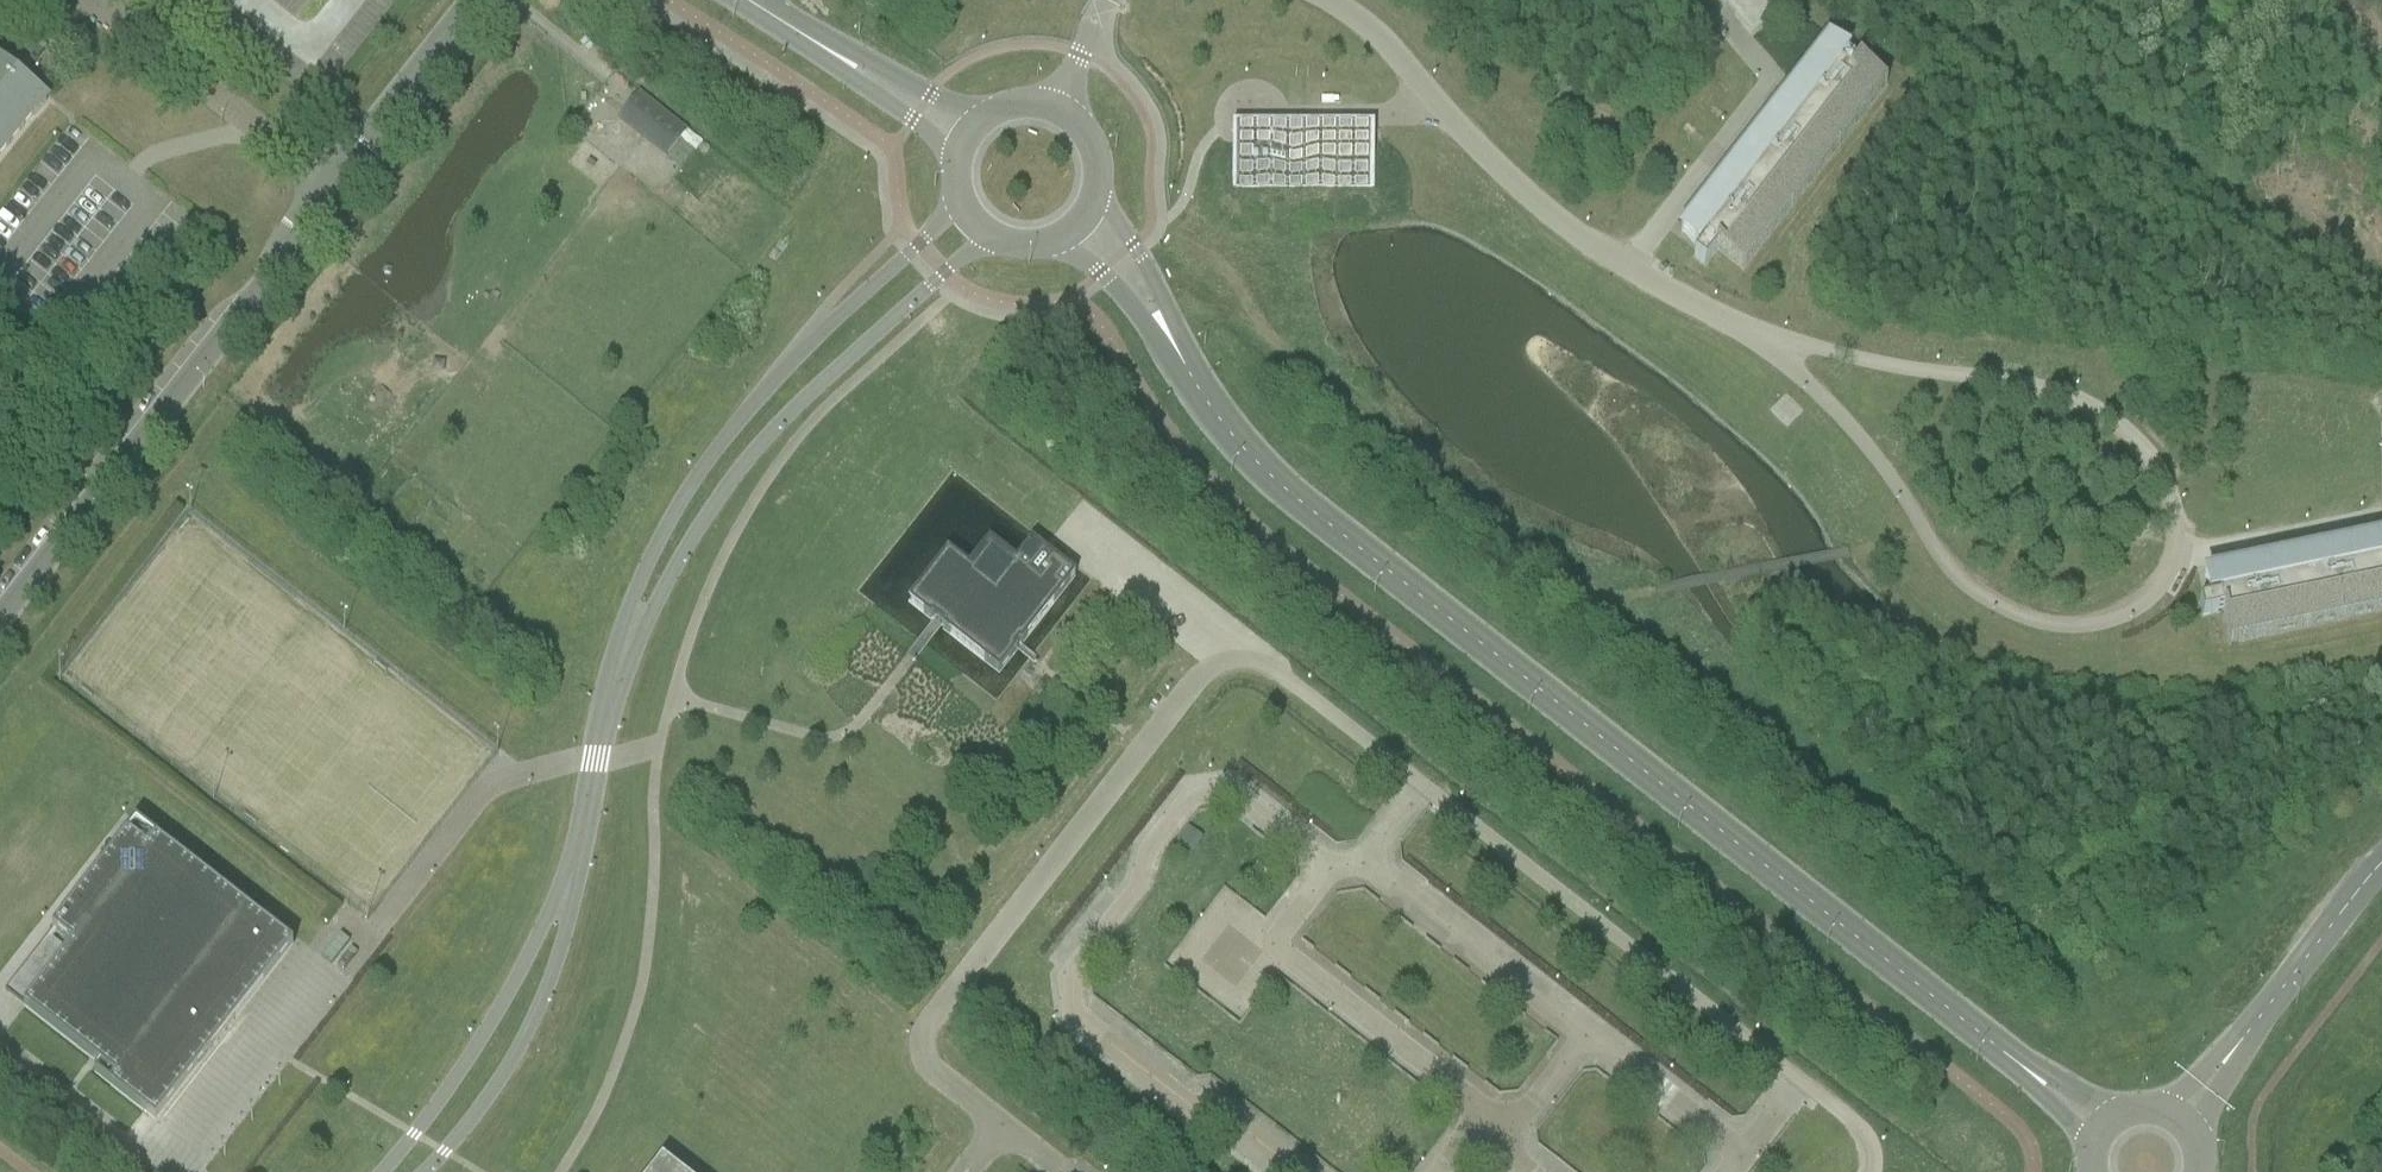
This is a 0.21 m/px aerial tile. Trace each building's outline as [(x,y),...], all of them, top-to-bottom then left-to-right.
[(1750,37),(1774,17),(1760,0),(1719,0),(1750,37)] [(1746,157),(1726,183),(1721,190),(1715,185),(1684,225),(1706,241),(1693,258),(1704,267),(1717,250),(1742,270),(1886,86),(1858,64),(1849,76),(1818,52),(1787,92),(1794,96),(1779,115),(1777,117),(1771,112),(1740,152),(1746,157)] [(46,103),(0,65),(0,156),(33,116),(34,117),(46,103)] [(644,137),(667,156),(686,132),(639,95),(620,119),(644,137)] [(1232,125),(1232,189),(1373,189),(1373,125),(1232,125)] [(2208,602),(2199,604),(2202,618),(2222,613),(2228,645),(2381,613),(2381,537),(2379,538),(2380,546),(2354,551),(2353,544),(2303,554),(2305,561),(2264,570),(2263,562),(2213,572),(2219,600),(2208,602)] [(944,629),(942,631),(998,675),(1016,652),(1014,651),(1016,648),(1018,645),(1020,647),(1074,578),(1031,543),(1016,562),(989,541),(965,572),(943,557),(908,604),(930,621),(932,619),(938,624),(944,629)] [(53,932),(53,933),(72,948),(24,1010),(86,1058),(115,1081),(112,1085),(109,1089),(141,1113),(150,1120),(205,1049),(209,1053),(234,1021),(229,1018),(281,951),(286,944),(155,842),(147,852),(127,837),(53,932)] [(42,941),(24,971),(36,978),(53,947),(42,941)]
